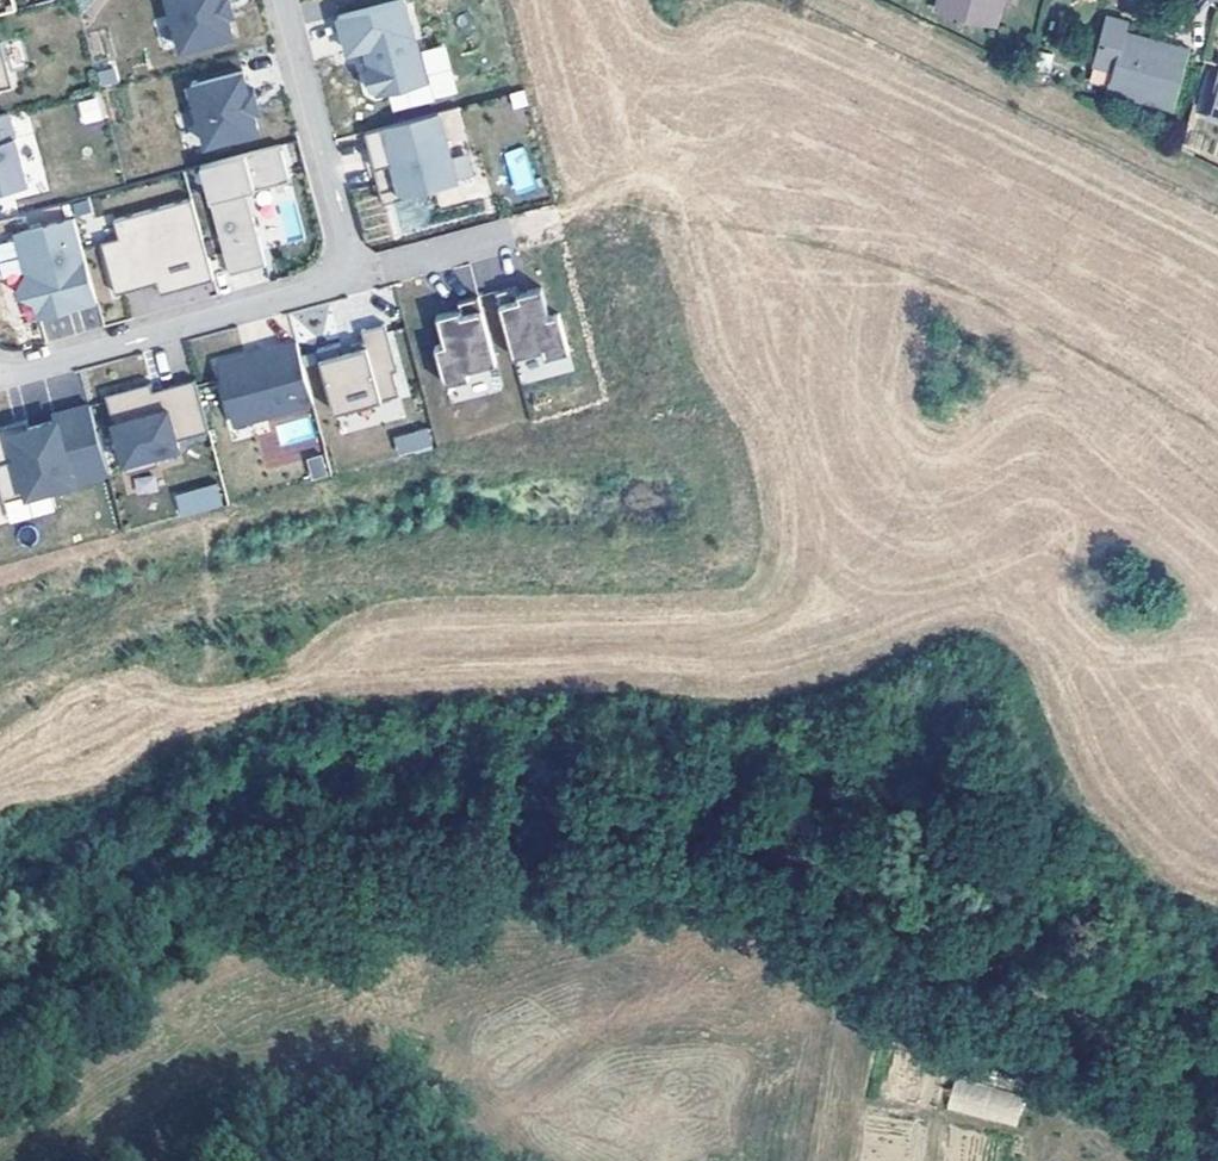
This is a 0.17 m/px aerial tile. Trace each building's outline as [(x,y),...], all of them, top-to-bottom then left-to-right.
[(175,60),(227,46),(222,26),(228,25),(222,4),(217,6),(215,0),(162,0),(159,1),(175,60)] [(994,27),(1001,0),(943,0),(940,11),(994,27)] [(399,8),(332,26),(342,63),(360,59),(364,74),(360,82),(365,100),(372,104),(387,100),(421,91),(413,62),(399,8)] [(1106,90),(1171,108),(1185,49),(1128,35),(1132,20),(1106,14),(1092,65),(1112,70),(1106,90)] [(437,55),(413,62),(421,91),(387,100),(391,115),(449,99),(437,55)] [(1208,117),(1217,120),(1217,82),(1208,117)] [(185,96),(201,156),(253,142),(248,123),(254,121),(249,100),(243,102),(237,83),(185,96)] [(100,97),(77,101),(80,122),(103,119),(100,97)] [(452,117),(433,122),(442,153),(461,148),(452,117)] [(433,122),(359,142),(370,180),(387,175),(391,187),(388,188),(394,209),(452,193),(442,153),(433,122)] [(0,127),(0,202),(23,196),(4,126),(0,127)] [(526,146),(503,151),(512,193),(535,188),(526,146)] [(275,155),(195,177),(225,286),(261,277),(241,204),(285,192),(275,155)] [(208,291),(186,210),(109,231),(114,249),(96,254),(111,306),(152,294),(166,290),(169,302),(208,291)] [(92,314),(68,230),(10,245),(22,286),(10,304),(30,315),(34,330),(64,321),(63,317),(71,315),(73,319),(92,314)] [(166,290),(152,294),(155,305),(169,302),(166,290)] [(512,295),(491,301),(509,367),(538,358),(540,366),(565,359),(554,322),(545,325),(537,296),(522,300),(524,306),(516,308),(514,302),(512,295)] [(492,371),(473,306),(453,311),(455,319),(456,325),(448,327),(446,321),(431,325),(439,354),(430,356),(440,394),(464,387),(462,379),(492,371)] [(455,319),(446,321),(448,327),(456,325),(455,319)] [(393,381),(380,335),(356,341),(359,352),(345,356),(347,362),(338,364),(336,359),(335,354),(312,360),(330,423),(395,405),(388,382),(393,381)] [(309,414),(292,354),(260,362),(261,368),(242,373),(241,368),(212,376),(227,432),(260,424),(261,428),(309,414)] [(345,356),(336,359),(338,364),(347,362),(345,356)] [(260,362),(241,368),(242,373),(261,368),(260,362)] [(190,391),(156,400),(159,408),(150,410),(148,402),(146,394),(101,406),(122,485),(155,476),(152,466),(175,459),(173,451),(204,442),(190,391)] [(156,400),(148,402),(150,410),(159,408),(156,400)] [(0,512),(104,484),(85,417),(49,427),(51,433),(23,441),(0,447),(0,512)] [(393,434),(396,454),(432,449),(429,429),(393,434)] [(0,439),(0,447),(23,441),(21,433),(0,439)] [(312,479),(330,476),(325,454),(307,457),(312,479)] [(218,516),(213,496),(196,501),(201,521),(218,516)] [(201,521),(196,501),(173,507),(178,527),(201,521)] [(955,1077),(946,1109),(1018,1128),(1026,1096),(955,1077)]
